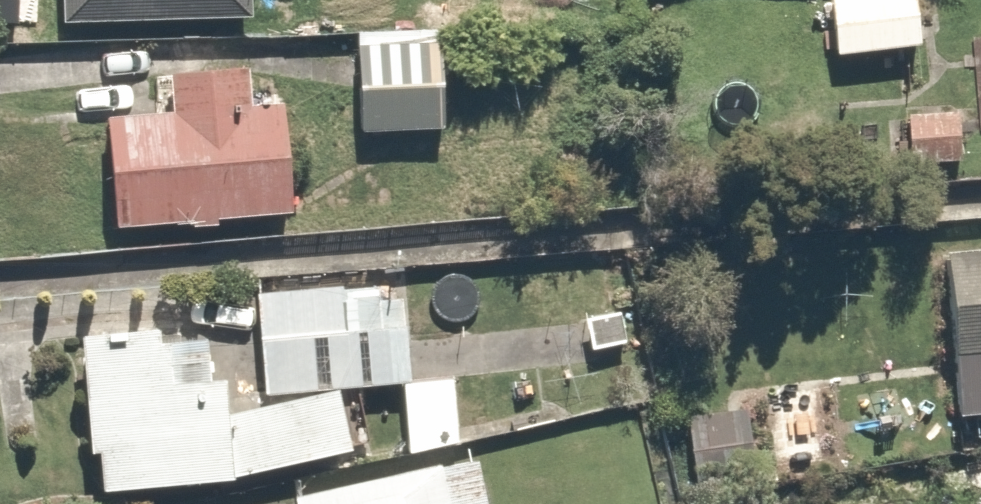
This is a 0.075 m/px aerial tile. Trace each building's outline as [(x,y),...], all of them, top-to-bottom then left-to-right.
[(243,0),(59,0),(60,31),(244,26),(243,0)] [(828,57),(917,60),(919,0),(830,0),(828,57)] [(442,13),(348,19),(355,129),(448,123),(442,13)] [(109,116),(119,218),(290,201),(276,61),(169,72),(172,109),(109,116)] [(960,155),(962,110),(907,108),(905,153),(960,155)] [(939,259),(953,415),(980,413),(980,256),(939,259)] [(396,377),(382,272),(255,285),(266,393),(233,396),(224,311),(78,326),(94,487),(360,460),(352,382),(396,377)] [(628,303),(571,306),(573,347),(630,344),(628,303)] [(452,383),(399,387),(404,452),(457,448),(452,383)] [(756,389),(680,415),(696,462),(772,436),(756,389)] [(469,449),(295,495),(297,503),(483,503),(469,449)]
